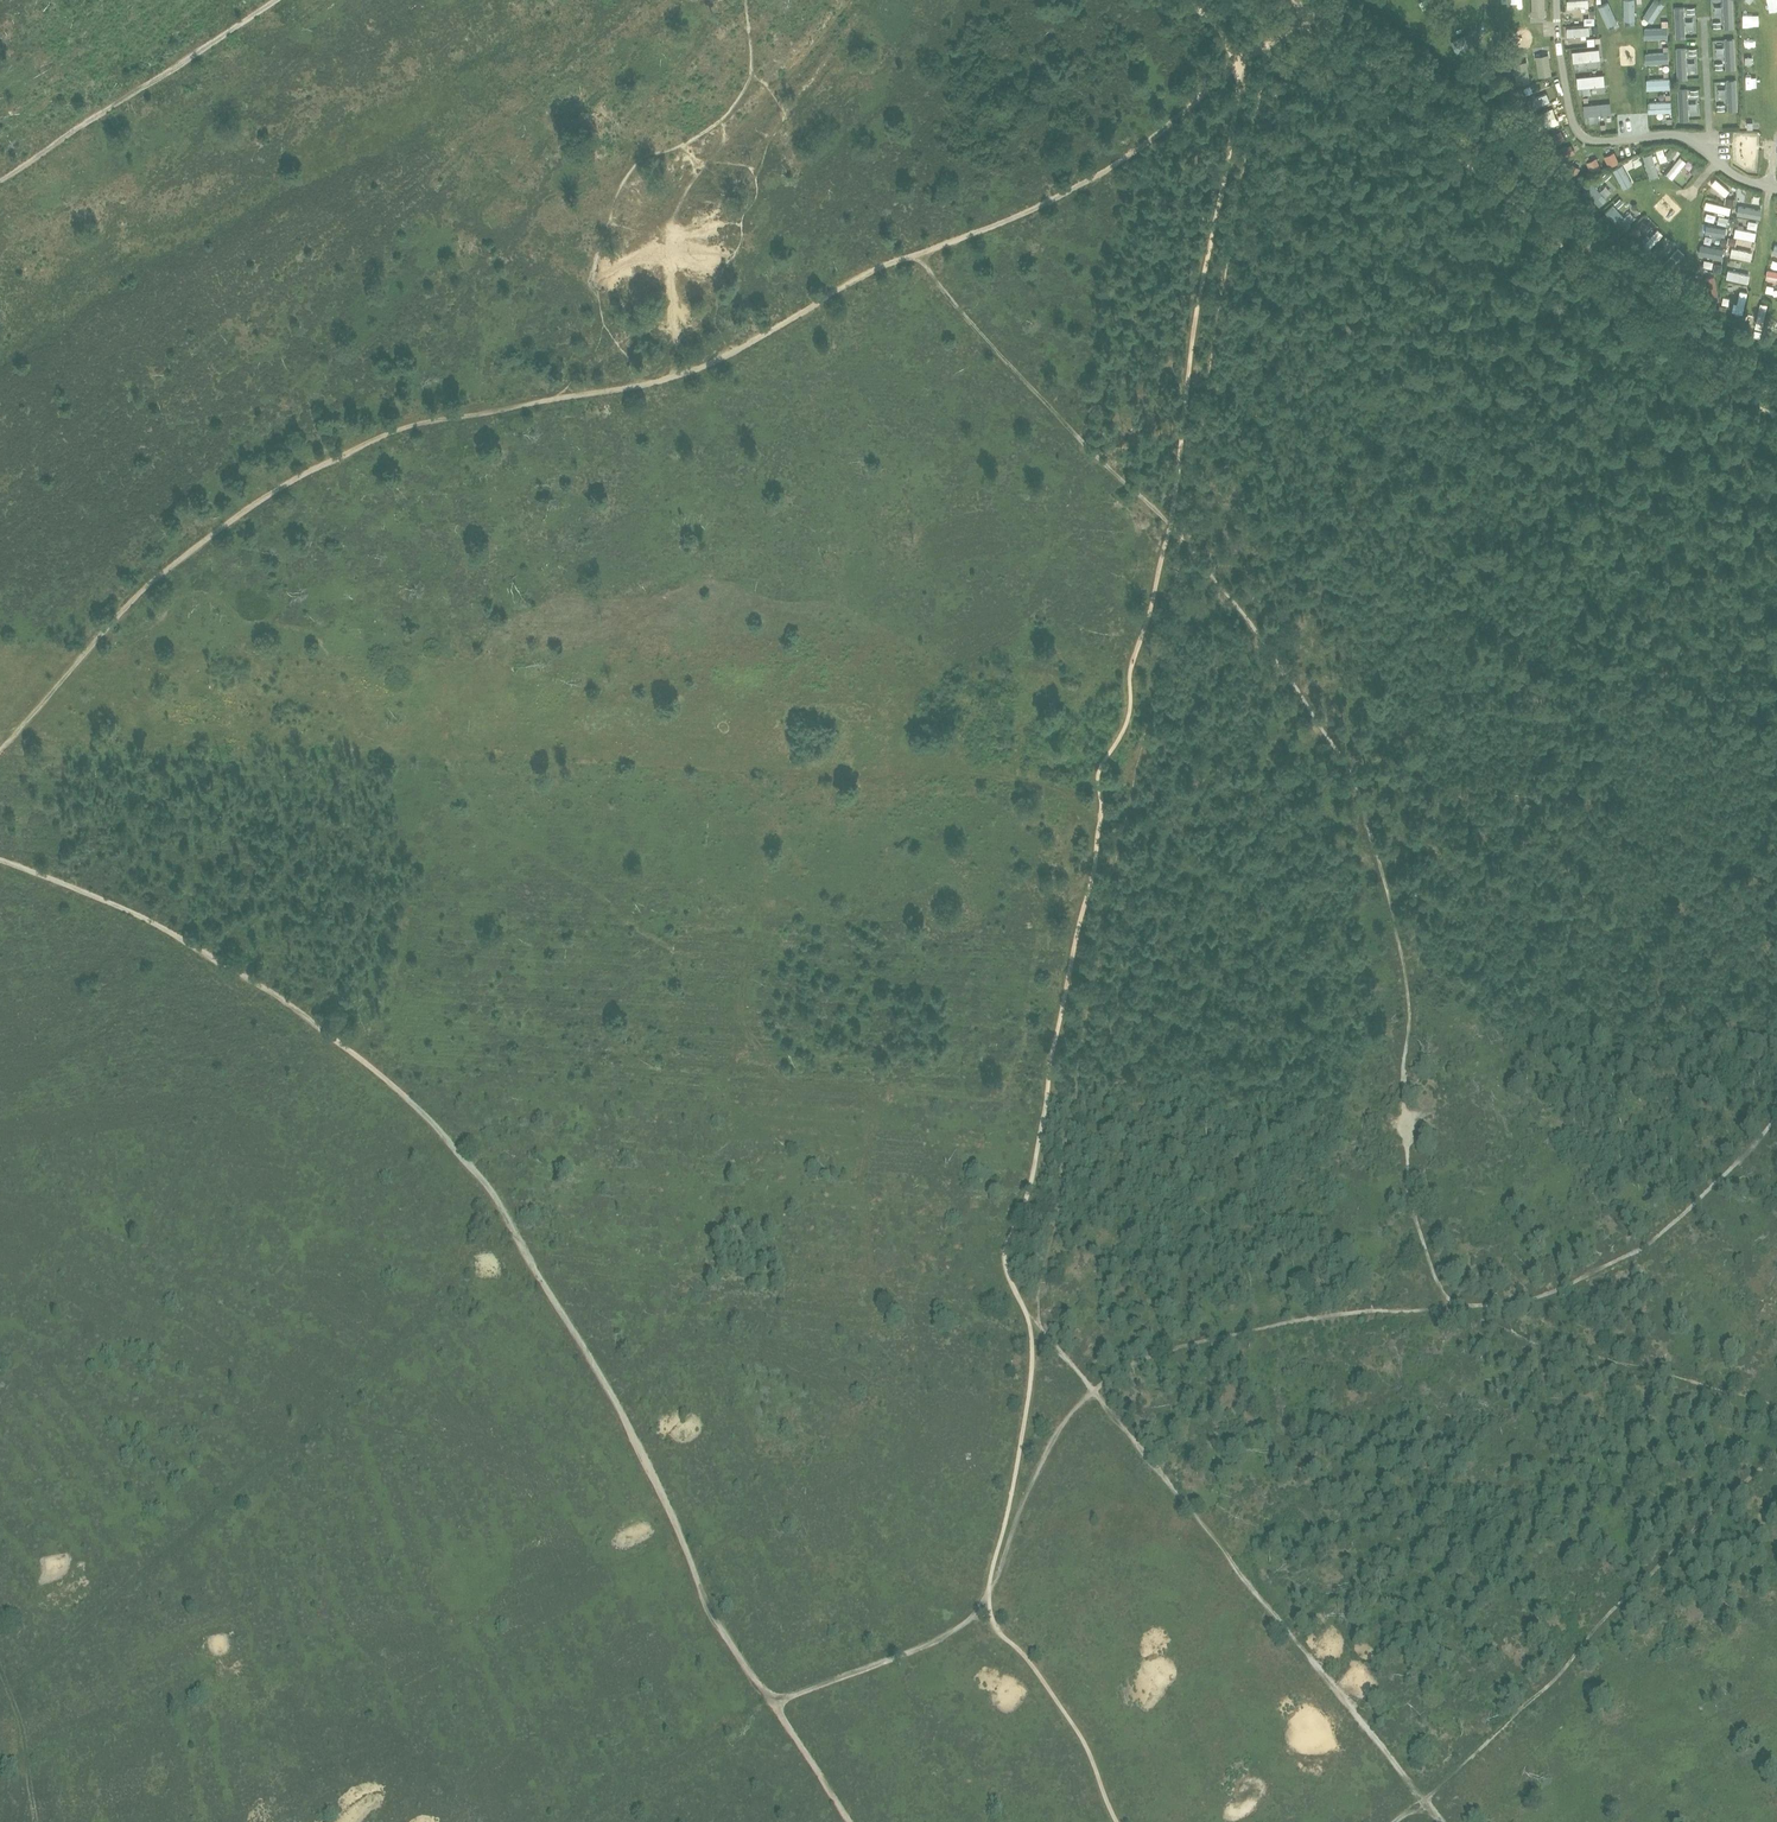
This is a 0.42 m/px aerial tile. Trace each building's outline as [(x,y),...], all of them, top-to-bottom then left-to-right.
[(1428,15),(1434,12),(1429,0),(1421,0),(1428,15)] [(1539,18),(1549,17),(1548,0),(1538,0),(1539,18)] [(1571,1),(1572,14),(1593,13),(1592,0),(1571,1)] [(1631,20),(1640,19),(1639,0),(1634,0),(1630,0),(1631,20)] [(1661,0),(1650,18),(1659,23),(1669,5),(1661,0)] [(1728,11),(1735,2),(1733,0),(1722,0),(1719,4),(1728,11)] [(1460,5),(1462,12),(1473,9),(1472,2),(1460,5)] [(1603,6),(1612,25),(1618,23),(1610,3),(1603,6)] [(1726,21),(1727,33),(1738,33),(1737,20),(1726,21)] [(1671,28),(1649,29),(1650,40),(1672,39),(1671,28)] [(1590,40),(1590,29),(1572,30),(1573,40),(1590,40)] [(1695,46),(1695,35),(1677,36),(1678,47),(1695,46)] [(1574,60),(1591,58),(1590,49),(1573,52),(1574,60)] [(1622,61),(1621,51),(1599,53),(1600,63),(1622,61)] [(1671,53),(1649,54),(1649,65),(1671,64),(1671,53)] [(1555,79),(1554,57),(1543,57),(1544,80),(1555,79)] [(1685,58),(1685,70),(1697,69),(1696,57),(1685,58)] [(1624,85),(1624,75),(1603,76),(1603,87),(1624,85)] [(1650,80),(1651,91),(1672,90),(1672,79),(1650,80)] [(1581,89),(1597,87),(1596,80),(1580,82),(1581,89)] [(1693,82),(1681,83),(1681,95),(1693,94),(1693,82)] [(1725,95),(1742,95),(1742,83),(1725,83),(1725,95)] [(1553,95),(1539,105),(1545,113),(1559,103),(1553,95)] [(1627,98),(1607,99),(1607,110),(1627,109),(1627,98)] [(1674,102),(1653,103),(1653,114),(1668,113),(1668,110),(1675,110),(1674,102)] [(1740,115),(1740,104),(1723,105),(1724,116),(1740,115)] [(1681,125),(1693,125),(1693,113),(1681,112),(1681,125)] [(1747,114),(1746,125),(1764,126),(1764,114),(1747,114)] [(1610,125),(1612,136),(1633,132),(1630,121),(1610,125)] [(1661,160),(1671,158),(1670,150),(1660,153),(1661,160)] [(1657,184),(1666,181),(1657,155),(1648,158),(1657,184)] [(1610,160),(1616,170),(1624,166),(1618,156),(1610,160)] [(1686,170),(1696,174),(1699,165),(1681,158),(1672,180),(1681,183),(1686,170)] [(1631,197),(1640,191),(1627,168),(1617,174),(1631,197)] [(1714,190),(1732,203),(1737,196),(1720,183),(1714,190)] [(1710,215),(1735,222),(1737,213),(1712,206),(1710,215)] [(1639,231),(1648,223),(1643,217),(1634,225),(1639,231)] [(1709,253),(1708,262),(1730,266),(1731,257),(1709,253)] [(1713,308),(1725,307),(1724,284),(1712,284),(1713,308)]
